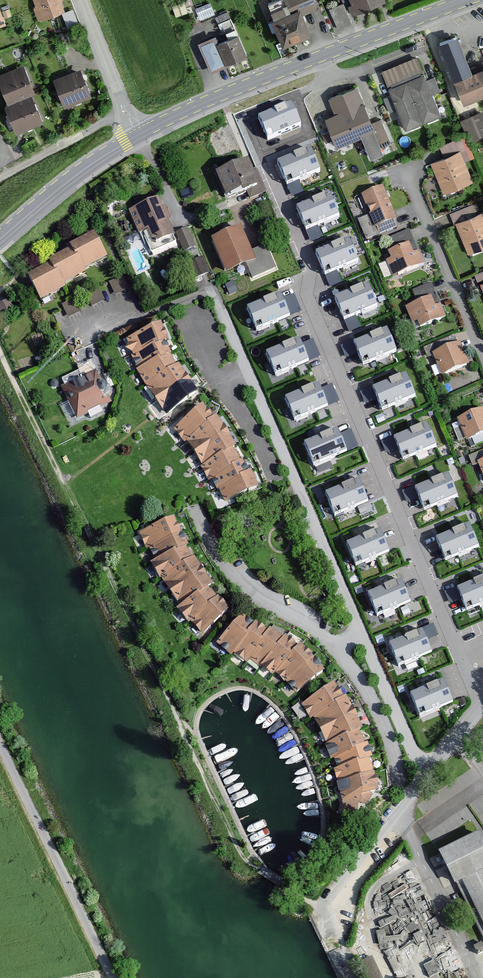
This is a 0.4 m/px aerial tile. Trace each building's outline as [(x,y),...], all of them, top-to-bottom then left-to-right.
[(41,21),(67,12),(63,0),(33,0),(41,21)] [(267,4),(285,47),(315,35),(306,14),(320,8),(316,0),(278,0),(267,4)] [(338,28),(354,21),(345,0),(344,0),(329,6),(338,28)] [(357,14),(386,2),(386,0),(352,0),(357,14)] [(212,1),(197,6),(200,18),(216,13),(212,1)] [(217,35),(199,43),(210,71),(247,56),(238,35),(220,43),(217,35)] [(440,47),(464,107),(482,99),(482,73),(472,77),(457,40),(440,47)] [(417,60),(383,73),(389,87),(423,74),(417,60)] [(0,75),(0,85),(8,104),(5,106),(17,134),(43,122),(31,97),(36,94),(23,65),(0,75)] [(80,69),(53,80),(65,108),(91,97),(80,69)] [(423,75),(389,89),(391,96),(384,99),(390,114),(398,111),(406,130),(440,117),(432,98),(426,82),(423,75)] [(435,78),(426,82),(432,98),(441,94),(435,78)] [(356,89),(327,101),(334,118),(326,121),(337,148),(361,138),(374,133),(370,124),(356,89)] [(290,105),(258,118),(268,140),(299,126),(290,105)] [(460,122),(469,143),(482,137),(482,113),(460,122)] [(381,119),(370,124),(374,133),(361,138),(370,162),(384,157),(380,147),(391,143),(381,119)] [(310,149),(277,162),(286,184),(319,171),(310,149)] [(444,159),(430,164),(443,196),(473,184),(464,163),(460,152),(444,159)] [(247,156),(216,170),(227,196),(246,188),(250,196),(266,190),(257,170),(254,171),(247,156)] [(383,185),(362,193),(370,213),(375,225),(377,224),(381,232),(397,225),(393,217),(396,216),(383,185)] [(330,194),(297,208),(306,229),(339,216),(330,194)] [(160,198),(129,212),(151,260),(182,248),(160,198)] [(375,225),(370,213),(358,218),(366,238),(381,232),(377,224),(375,225)] [(455,223),(470,256),(482,251),(482,213),(455,223)] [(243,226),(212,238),(227,273),(258,260),(243,226)] [(413,251),(418,249),(410,229),(391,237),(395,248),(409,242),(413,251)] [(52,266),(29,278),(41,303),(66,290),(64,285),(87,274),(85,270),(109,258),(96,233),(69,246),(70,250),(49,260),(52,266)] [(349,239),(316,253),(325,275),(358,261),(349,239)] [(395,248),(389,251),(391,257),(386,259),(387,261),(392,274),(393,276),(424,263),(418,249),(413,251),(409,242),(395,248)] [(193,259),(199,275),(210,271),(204,254),(193,259)] [(392,274),(387,261),(380,264),(385,277),(392,274)] [(124,275),(110,281),(116,294),(129,288),(124,275)] [(435,304),(440,302),(431,282),(413,289),(417,300),(431,295),(435,304)] [(368,284),(335,298),(344,320),(377,306),(368,284)] [(102,290),(63,303),(67,314),(106,301),(102,290)] [(289,313),(299,312),(298,293),(288,294),(289,313)] [(280,294),(247,308),(256,330),(289,316),(280,294)] [(417,300),(404,305),(410,321),(417,319),(420,326),(445,315),(440,302),(435,304),(431,295),(417,300)] [(0,302),(0,310),(3,315),(16,308),(10,296),(0,302)] [(161,404),(174,417),(202,392),(192,382),(185,372),(175,358),(166,345),(160,333),(155,319),(121,333),(127,349),(135,365),(142,380),(151,393),(161,404)] [(387,330),(354,344),(363,366),(396,352),(387,330)] [(315,337),(305,340),(311,358),(320,355),(315,337)] [(299,339),(266,353),(275,375),(308,361),(299,339)] [(439,340),(424,347),(433,365),(437,363),(431,352),(442,347),(439,340)] [(461,344),(434,354),(442,377),(470,366),(461,344)] [(95,371),(61,388),(77,421),(113,403),(95,371)] [(406,374),(373,388),(382,410),(415,396),(406,374)] [(321,386),(328,405),(340,401),(333,382),(321,386)] [(319,385),(285,398),(294,420),(328,406),(319,385)] [(222,502),(257,486),(250,469),(244,456),(236,442),(226,429),(215,415),(203,403),(175,428),(187,439),(195,449),(203,462),(212,477),(217,489),(222,502)] [(458,421),(466,444),(482,437),(482,412),(458,421)] [(427,424),(394,438),(403,460),(437,446),(427,424)] [(338,429),(305,443),(314,465),(347,451),(338,429)] [(448,475),(415,489),(424,511),(457,497),(448,475)] [(359,480),(326,494),(335,516),(368,502),(359,480)] [(173,598),(198,638),(233,611),(177,520),(137,536),(173,598)] [(469,525),(436,539),(445,561),(478,547),(469,525)] [(380,530),(347,544),(356,566),(389,552),(380,530)] [(444,576),(446,588),(457,586),(455,574),(444,576)] [(458,589),(467,611),(482,604),(482,578),(458,589)] [(401,580),(368,594),(377,616),(410,602),(401,580)] [(270,674),(297,696),(328,674),(299,645),(263,627),(243,616),(215,646),(234,658),(270,674)] [(428,639),(439,634),(434,622),(423,627),(428,639)] [(423,631),(390,644),(399,666),(432,652),(423,631)] [(444,681),(411,694),(420,716),(453,703),(444,681)] [(342,798),(379,790),(377,773),(374,758),(369,743),(362,728),(354,712),(345,698),(333,684),(304,707),(313,716),(321,729),(327,741),(332,755),(337,772),(340,784),(342,798)] [(441,853),(458,887),(464,884),(482,922),(482,832),(441,853)] [(424,965),(430,976),(442,971),(436,959),(424,965)]
